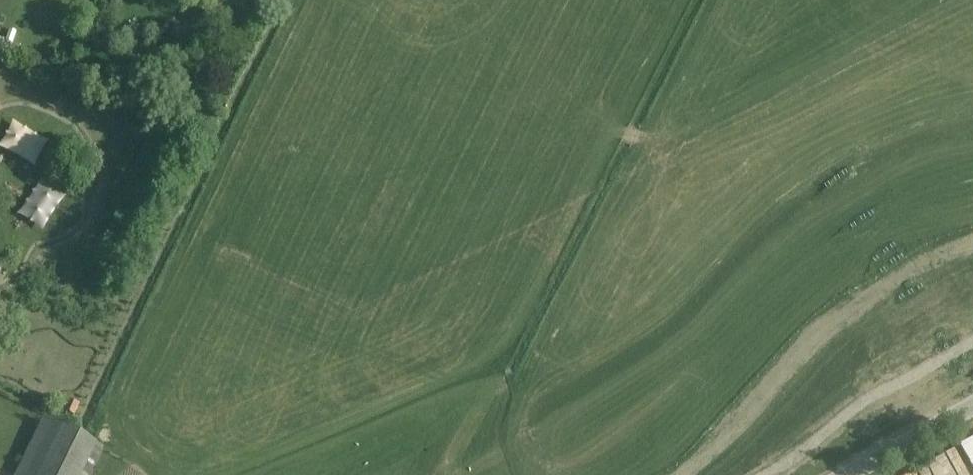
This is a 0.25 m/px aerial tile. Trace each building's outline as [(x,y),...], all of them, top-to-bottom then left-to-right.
[(49,173),(9,174),(10,203),(50,202),(49,173)] [(42,419),(15,474),(91,474),(104,448),(42,419)] [(902,474),(971,474),(966,464),(972,463),(972,440),(902,474)]
